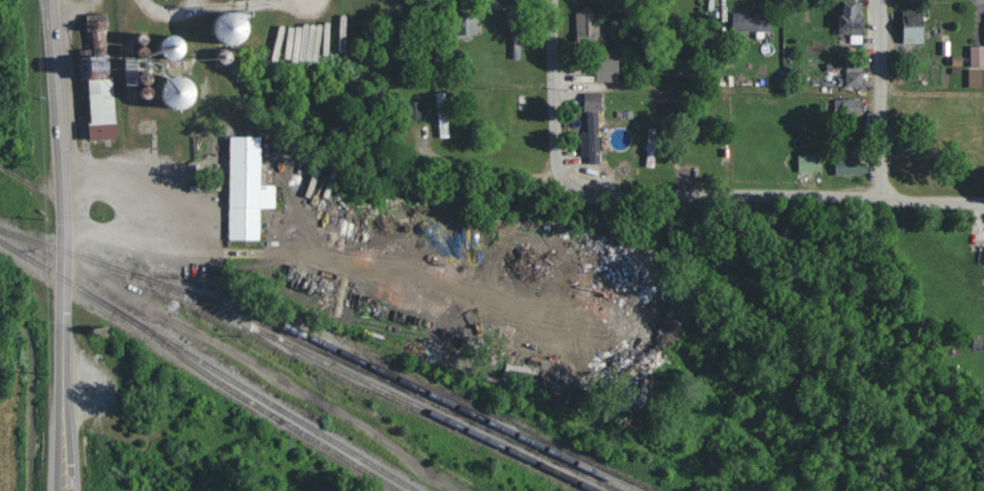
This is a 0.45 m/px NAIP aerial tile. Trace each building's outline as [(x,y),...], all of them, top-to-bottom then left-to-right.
[(865,13),(863,13),(864,1),(844,0),(842,0),(840,33),(851,34),(851,43),(863,43),(865,13)] [(476,11),(467,12),(467,9),(456,11),(460,36),(480,33),(476,11)] [(600,24),(594,24),(594,9),(576,10),(577,39),(600,39),(600,24)] [(924,43),(926,11),(906,10),(904,42),(924,43)] [(732,30),(772,31),(773,13),(732,12),(732,30)] [(109,28),(108,13),(87,13),(88,44),(101,43),(100,28),(109,28)] [(167,56),(190,56),(189,33),(167,33),(167,56)] [(983,87),(983,45),(971,45),(971,68),(969,68),(968,87),(983,87)] [(93,138),(118,137),(114,53),(82,55),(83,79),(90,79),(93,138)] [(152,85),(152,71),(141,71),(140,57),(127,58),(128,85),(152,85)] [(620,81),(620,59),(598,59),(597,80),(620,81)] [(863,86),(863,63),(846,63),(846,86),(863,86)] [(196,110),(204,78),(174,70),(167,95),(168,95),(167,103),(196,110)] [(451,136),(445,91),(436,92),(442,138),(451,136)] [(603,110),(603,93),(585,93),(585,110),(603,110)] [(845,111),(859,112),(860,99),(845,99),(845,111)] [(647,166),(656,167),(657,127),(649,127),(647,166)] [(262,135),(231,135),(230,239),(261,239),(261,207),(276,208),(276,185),(262,185),(262,135)] [(868,162),(860,162),(860,151),(835,152),(836,174),(868,173),(868,162)] [(799,171),(821,170),(820,153),(799,154),(799,171)]
